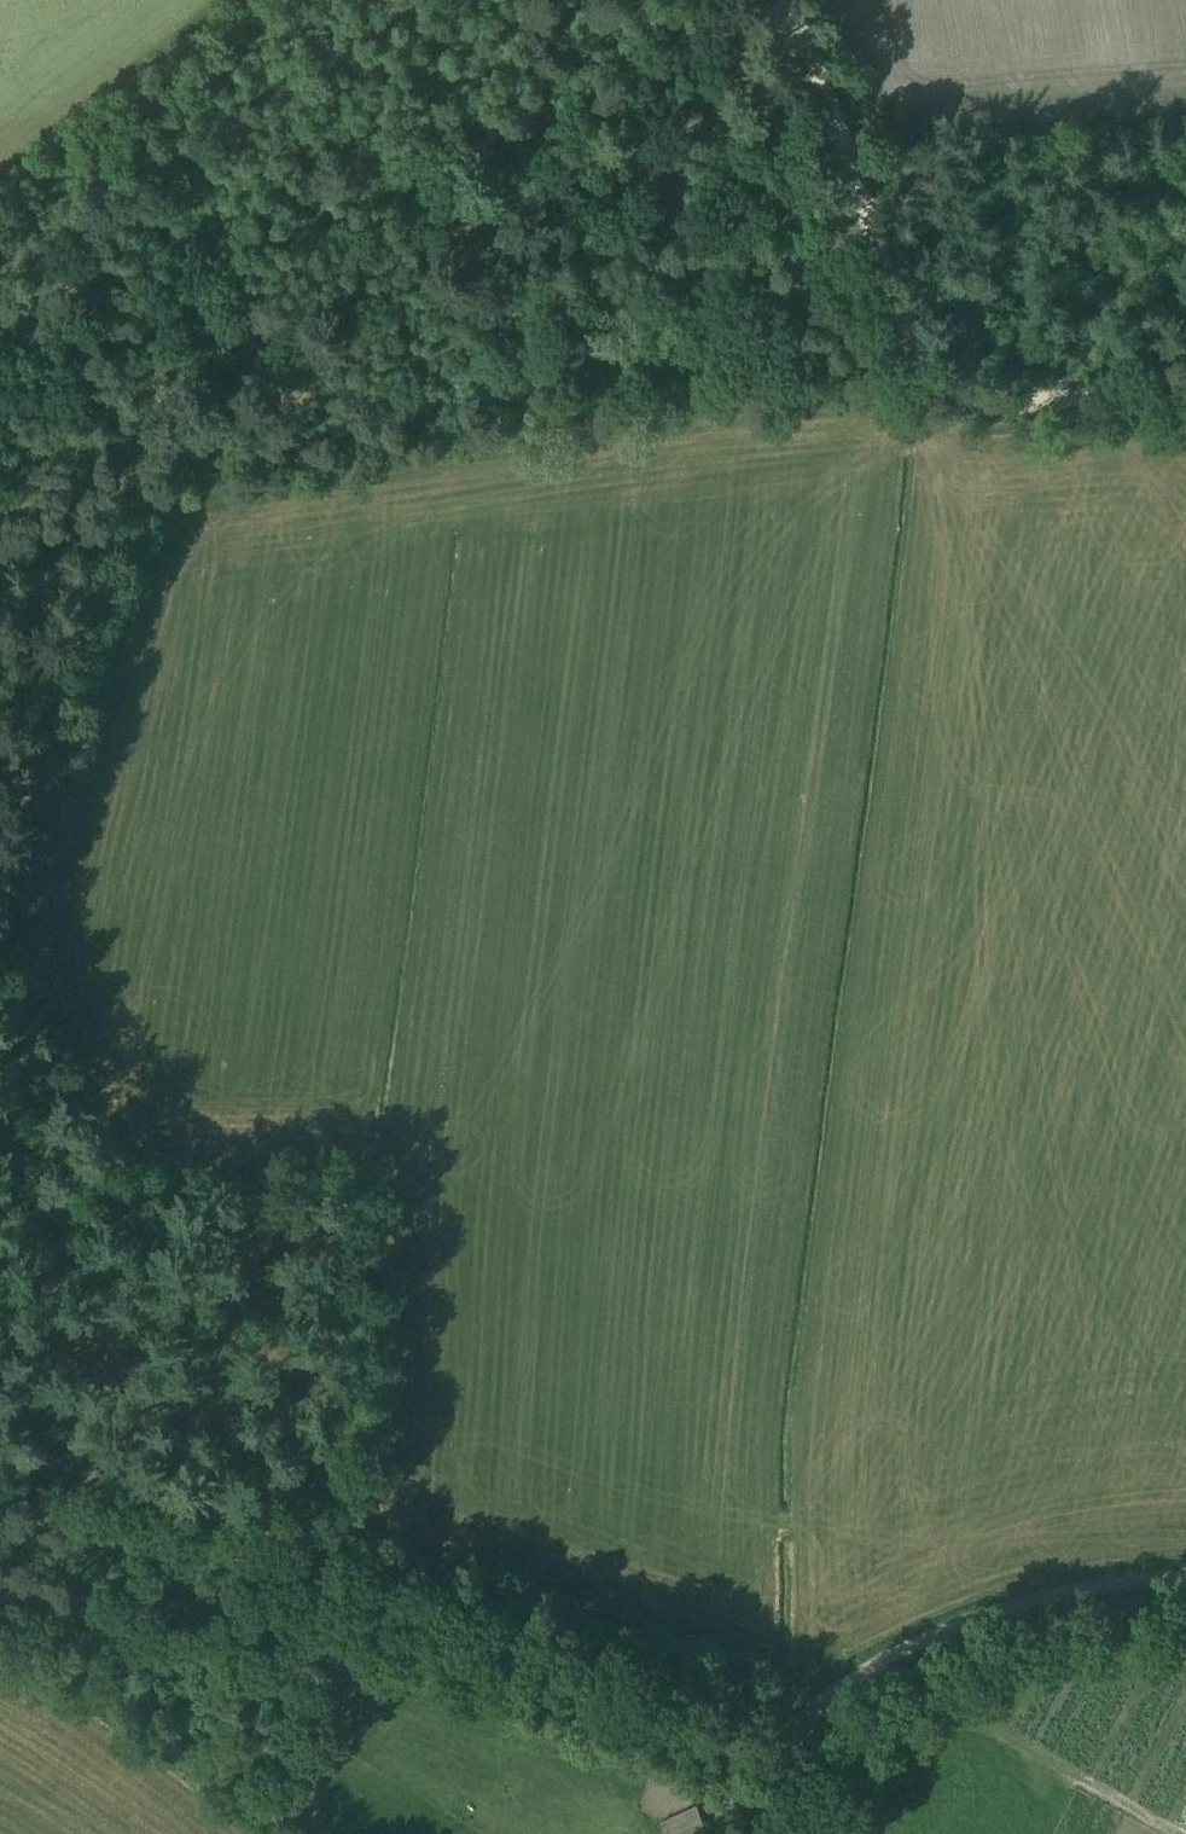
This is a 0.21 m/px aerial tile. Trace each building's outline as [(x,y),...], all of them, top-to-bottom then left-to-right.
[(703,1827),(693,1807),(659,1824),(664,1833),(690,1833),(703,1827)]
